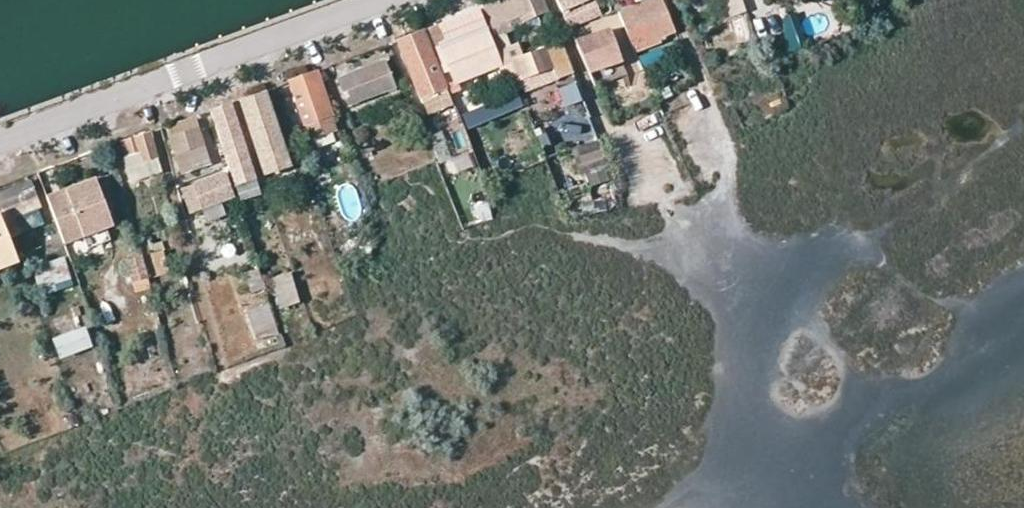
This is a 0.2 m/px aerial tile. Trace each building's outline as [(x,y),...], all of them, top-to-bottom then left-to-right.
[(489,6),(501,36),(524,27),(525,29),(539,22),(536,15),(545,11),(541,0),(502,0),(489,6)] [(598,0),(558,0),(570,28),(604,14),(598,0)] [(617,11),(631,48),(672,32),(660,0),(644,0),(617,11)] [(440,56),(447,55),(454,73),(471,68),(474,76),(498,66),(490,44),(477,10),(430,29),(440,56)] [(619,60),(608,30),(581,40),(587,55),(581,57),(588,72),(604,66),(619,60)] [(437,100),(447,97),(433,62),(420,33),(398,42),(421,98),(433,94),(437,100)] [(557,39),(541,45),(543,51),(514,62),(524,93),(559,78),(571,74),(557,39)] [(339,79),(349,105),(394,87),(383,62),(339,79)] [(316,72),(289,82),(305,126),(308,128),(311,139),(335,130),(331,119),(333,117),(331,111),(316,72)] [(560,87),(566,106),(584,101),(578,82),(560,87)] [(258,156),(283,146),(271,111),(263,91),(238,100),(247,126),(258,156)] [(463,108),(468,126),(524,109),(518,91),(463,108)] [(212,110),(212,112),(228,159),(232,169),(238,184),(257,178),(242,136),(236,118),(231,103),(229,104),(212,110)] [(198,130),(194,117),(166,127),(169,138),(198,130)] [(198,130),(169,138),(177,169),(190,165),(192,171),(208,166),(198,130)] [(157,158),(149,133),(121,143),(128,169),(157,158)] [(289,165),(283,146),(258,156),(264,175),(289,165)] [(579,171),(599,167),(596,147),(576,151),(579,171)] [(161,172),(157,158),(128,169),(125,171),(130,184),(161,172)] [(228,159),(223,161),(226,170),(228,169),(232,169),(228,159)] [(191,211),(201,207),(220,201),(237,195),(229,173),(184,189),(191,211)] [(52,209),(65,245),(83,239),(87,250),(111,241),(107,230),(114,227),(97,180),(48,198),(52,209)] [(14,218),(37,208),(27,184),(0,193),(0,216),(9,240),(20,235),(14,218)] [(257,193),(262,206),(280,200),(274,186),(269,188),(261,191),(257,193)] [(201,207),(207,224),(226,218),(220,201),(201,207)] [(13,260),(5,237),(0,224),(0,265),(13,260)] [(48,258),(57,288),(74,283),(65,252),(48,258)] [(153,252),(143,255),(149,277),(160,274),(153,252)] [(289,276),(271,281),(280,309),(298,303),(289,276)] [(248,308),(256,337),(278,331),(270,302),(248,308)] [(53,337),(60,356),(93,344),(86,324),(76,328),(69,310),(51,317),(58,335),(53,337)]
